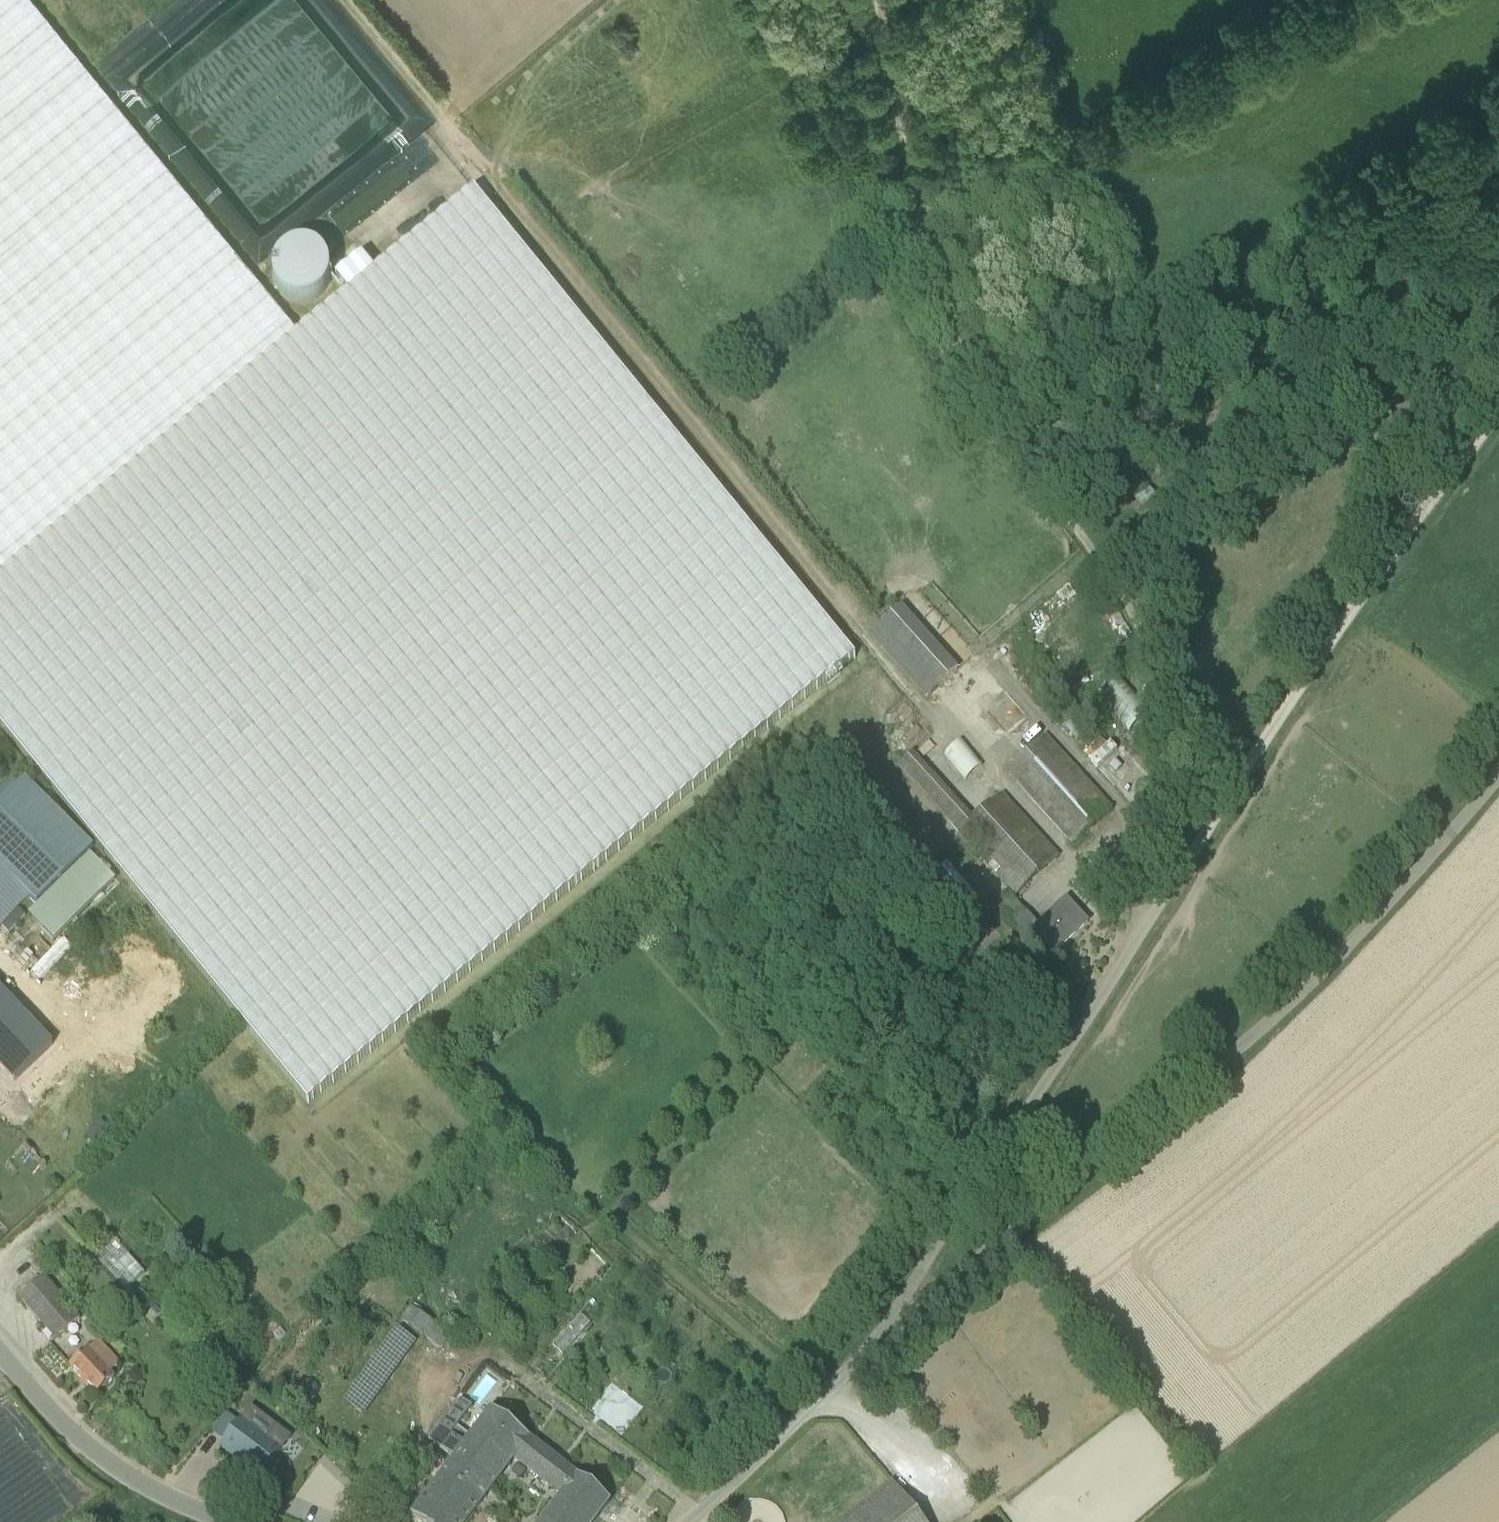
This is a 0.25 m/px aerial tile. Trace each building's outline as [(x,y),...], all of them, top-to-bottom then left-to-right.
[(239,265),(94,87),(23,0),(0,0),(0,463),(239,265)] [(239,265),(0,463),(0,727),(308,1104),(855,658),(475,191),(375,273),(362,257),(336,278),(349,294),(297,336),(239,265)] [(868,637),(926,700),(958,671),(900,608),(868,637)] [(1112,810),(1044,736),(1005,771),(1073,846),(1112,810)] [(912,752),(898,766),(1017,898),(1059,858),(1002,794),(973,819),(912,752)] [(0,787),(0,928),(29,899),(38,908),(94,852),(14,772),(0,787)] [(1088,924),(1066,900),(1037,927),(1027,916),(1014,928),(1043,961),(1042,962),(1045,965),(1046,964),(1047,966),(1061,953),(1058,950),(1088,924)] [(0,989),(0,1069),(13,1083),(46,1052),(53,1045),(7,997),(0,989)] [(93,1144),(99,1151),(115,1136),(109,1129),(93,1144)] [(124,1289),(142,1271),(112,1240),(94,1257),(124,1289)] [(55,1340),(80,1319),(43,1277),(19,1298),(55,1340)] [(423,1337),(441,1350),(453,1334),(447,1330),(445,1333),(409,1308),(400,1322),(423,1337)] [(278,1342),(285,1335),(281,1330),(279,1329),(273,1336),(278,1342)] [(96,1396),(114,1379),(109,1374),(119,1365),(100,1343),(71,1370),(96,1396)] [(456,1462),(412,1519),(416,1521),(469,1521),(516,1461),(563,1498),(545,1521),(596,1521),(610,1502),(538,1449),(492,1414),(474,1438),(446,1418),(429,1441),(456,1462)] [(265,1439),(242,1421),(222,1448),(260,1478),(289,1439),(274,1428),(265,1439)] [(280,1452),(291,1460),(300,1450),(289,1441),(280,1452)] [(521,1480),(527,1473),(517,1465),(512,1473),(521,1480)] [(893,1482),(842,1521),(924,1521),(893,1482)]
